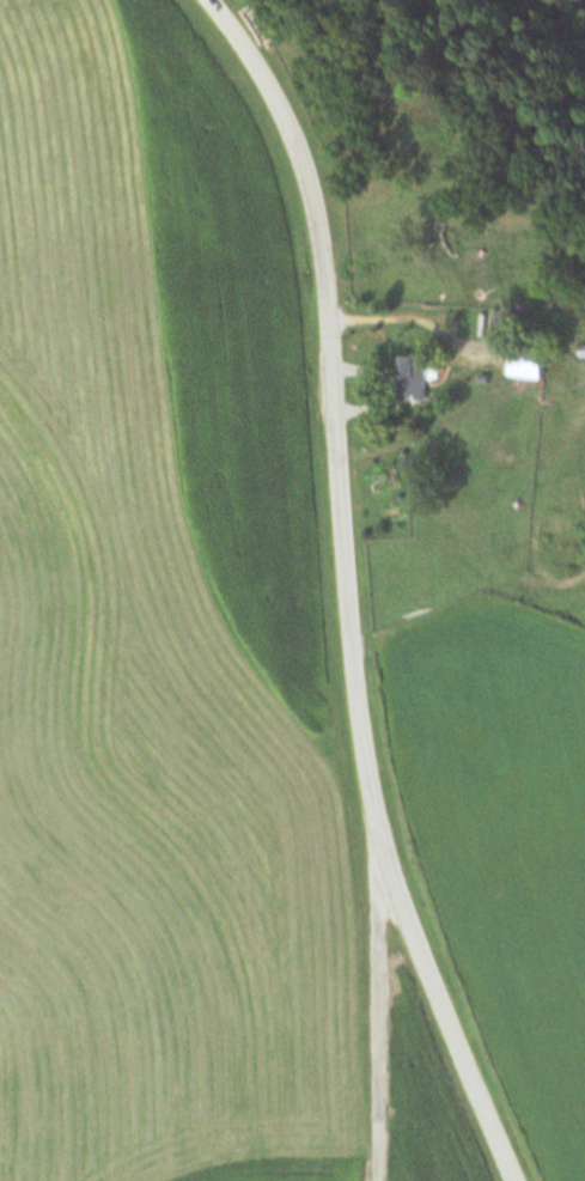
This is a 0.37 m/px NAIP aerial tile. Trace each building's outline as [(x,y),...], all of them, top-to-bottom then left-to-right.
[(575,346),(575,358),(584,358),(584,346),(575,346)] [(503,378),(543,378),(543,347),(503,347),(503,378)] [(392,400),(424,400),(424,381),(437,381),(437,356),(393,355),(392,400)]
